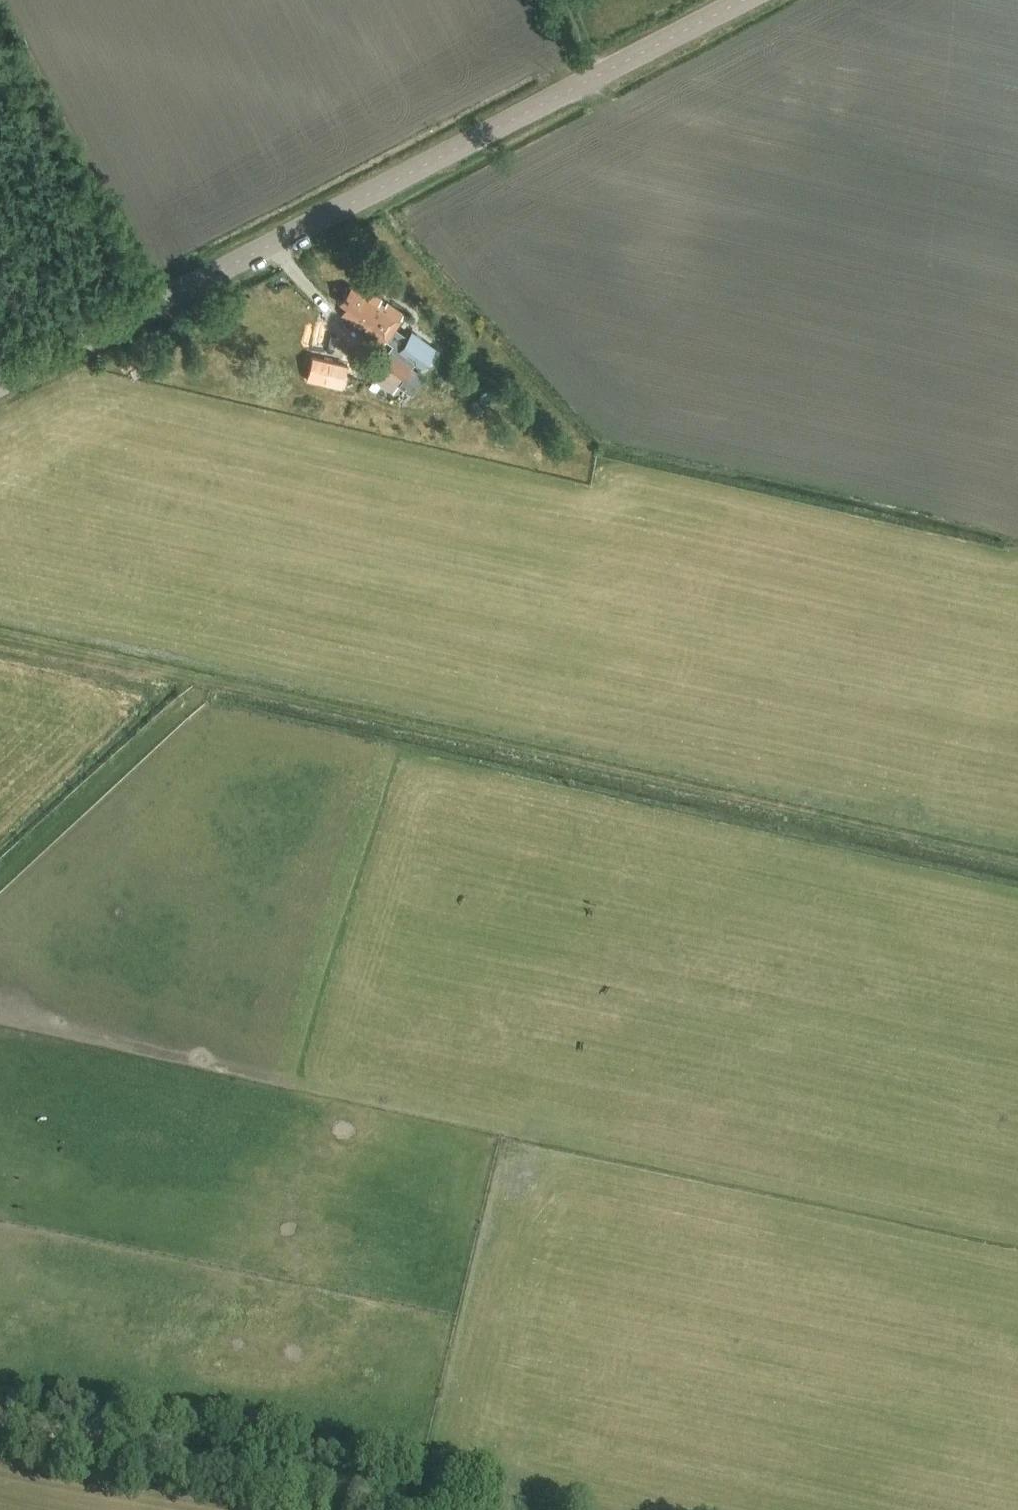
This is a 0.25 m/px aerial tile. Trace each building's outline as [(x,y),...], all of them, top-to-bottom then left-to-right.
[(384,343),(403,314),(386,302),(384,305),(379,302),(381,299),(362,285),(358,291),(351,286),(340,302),(346,306),(341,314),(354,323),(356,320),(360,323),(358,326),(384,343)] [(406,379),(419,389),(431,373),(395,345),(375,371),(398,389),(406,379)] [(312,355),(307,378),(341,386),(347,364),(312,355)]
